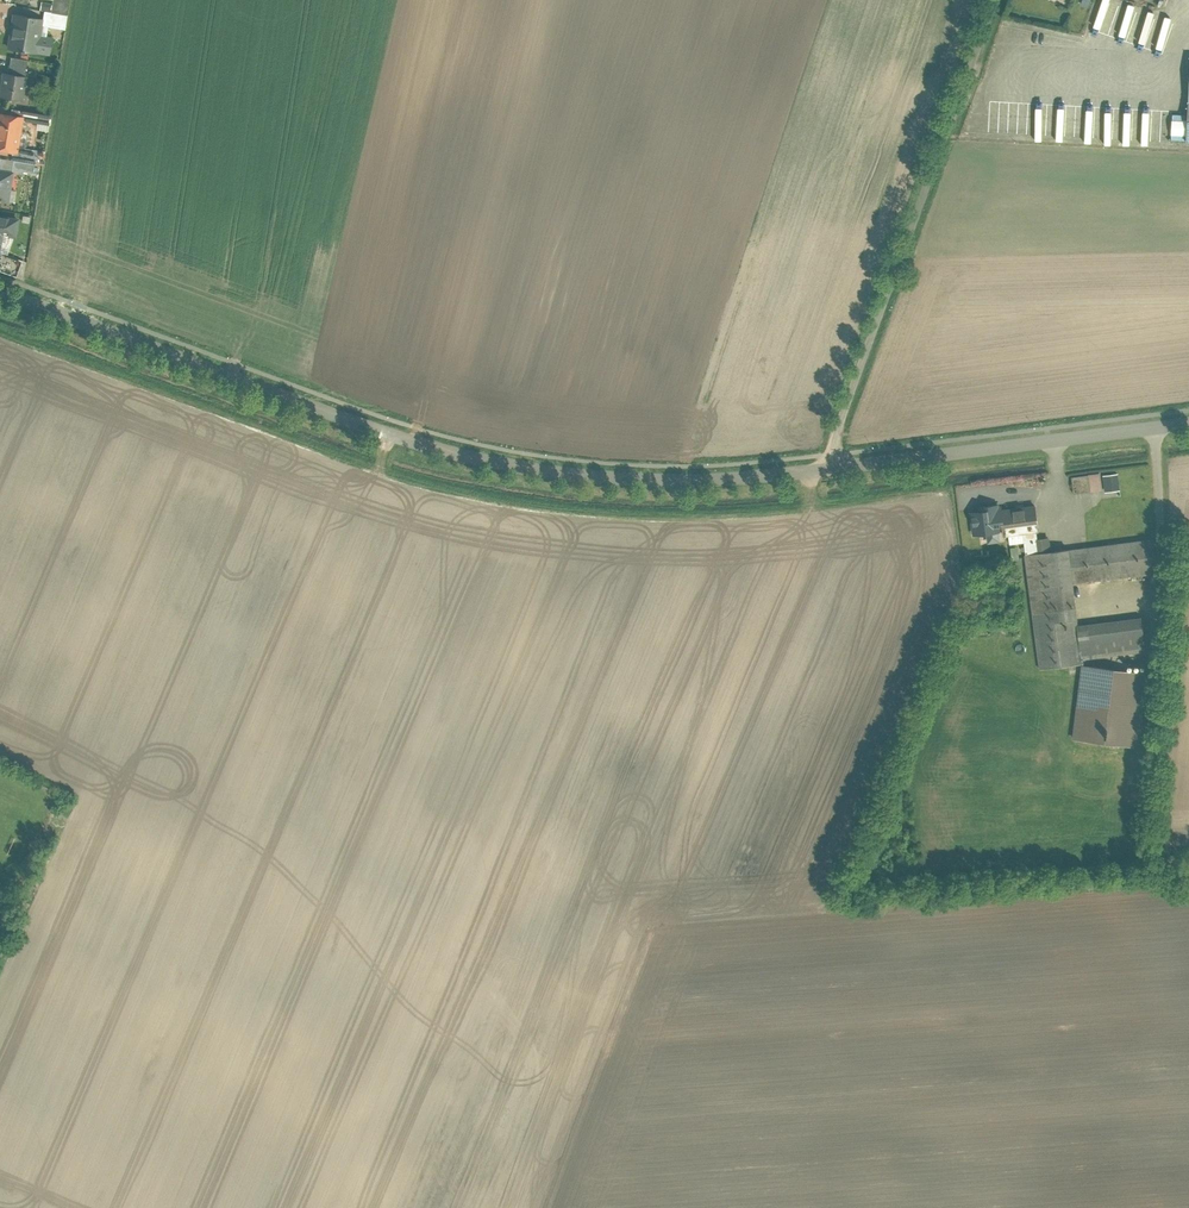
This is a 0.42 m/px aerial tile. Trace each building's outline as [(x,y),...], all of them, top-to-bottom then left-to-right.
[(12,16),(6,50),(36,56),(42,21),(12,16)] [(0,86),(0,99),(22,103),(26,79),(2,74),(0,86)] [(17,159),(23,119),(0,115),(0,156),(17,159)] [(8,206),(13,174),(0,172),(0,204),(8,206)] [(18,221),(0,217),(0,246),(1,239),(15,241),(18,221)] [(1085,474),(1087,490),(1100,488),(1098,472),(1085,474)] [(1115,472),(1101,473),(1103,490),(1117,488),(1115,472)] [(1085,474),(1068,476),(1070,492),(1087,490),(1085,474)] [(1032,506),(998,510),(1001,533),(1006,533),(1035,529),(1032,506)] [(1035,529),(1006,533),(1007,541),(1021,539),(1036,537),(1035,529)] [(1022,553),(1048,550),(1046,536),(1036,537),(1021,539),(1022,553)] [(1063,549),(1067,583),(1155,573),(1151,538),(1063,549)] [(1048,550),(1022,553),(1036,666),(1077,662),(1076,657),(1072,624),(1067,583),(1063,549),(1048,550)] [(1138,616),(1072,624),(1076,657),(1142,649),(1138,616)] [(1142,672),(1080,665),(1071,737),(1133,744),(1142,672)]
